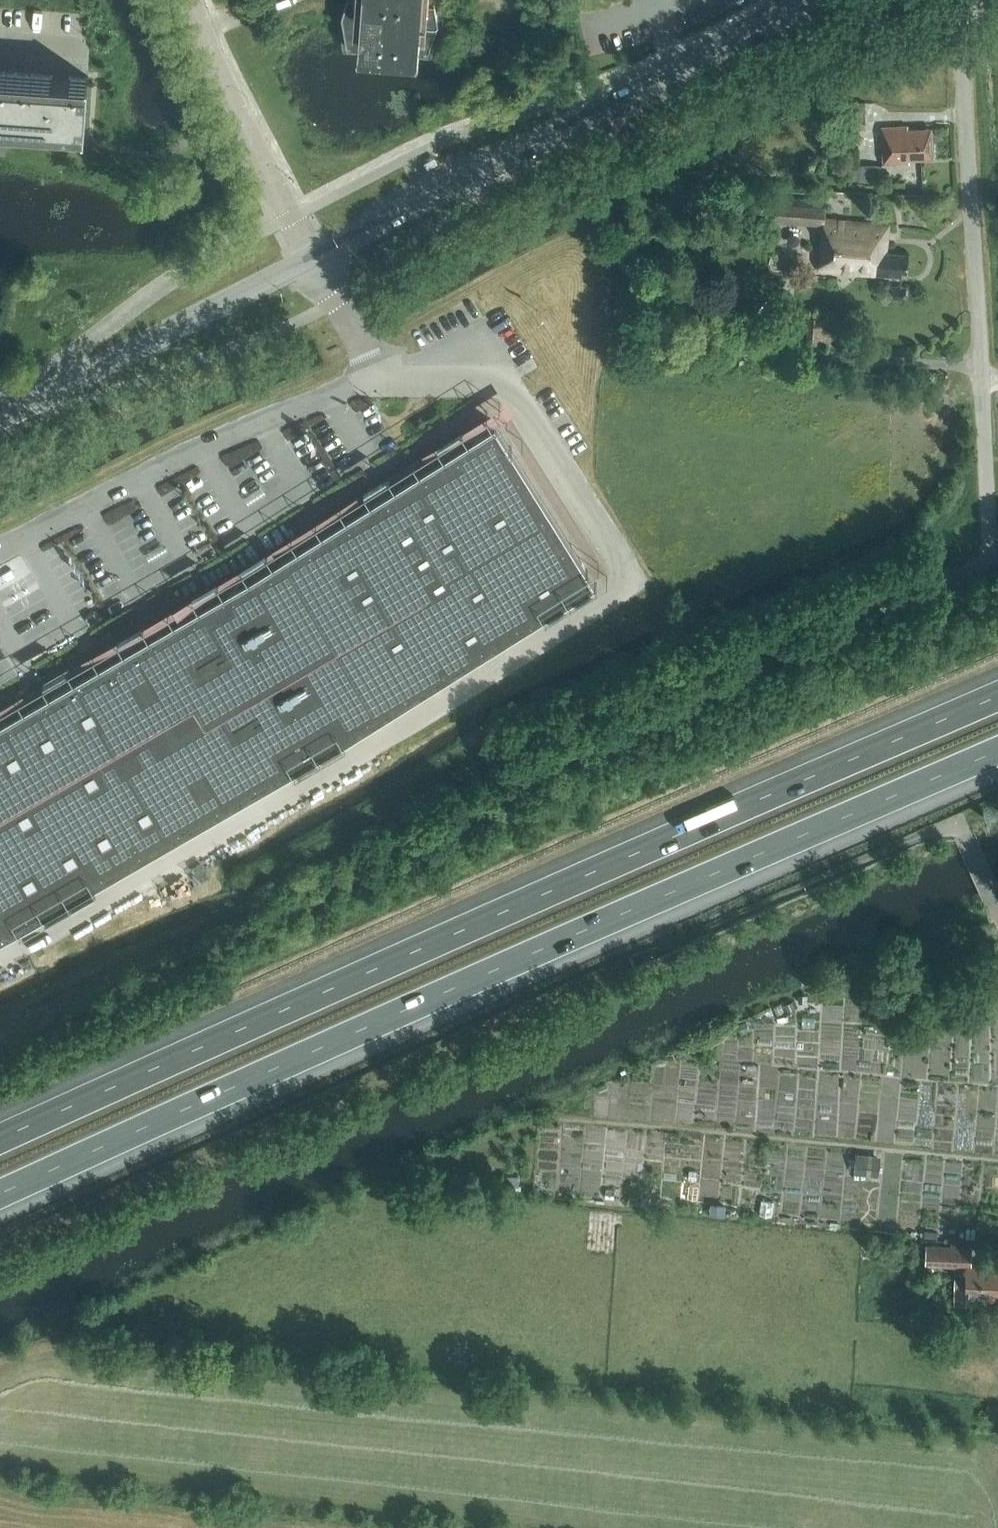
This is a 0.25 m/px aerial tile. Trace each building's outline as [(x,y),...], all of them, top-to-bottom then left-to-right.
[(351,23),(428,29),(430,4),(422,3),(422,0),(352,0),(351,23)] [(89,76),(87,76),(87,77),(0,71),(0,122),(83,128),(83,129),(85,129),(89,76)] [(865,100),(839,101),(840,128),(866,127),(865,100)] [(932,156),(931,128),(908,129),(908,125),(881,126),(883,163),(909,161),(909,157),(932,156)] [(881,181),(881,166),(854,166),(854,181),(881,181)] [(908,271),(909,253),(887,251),(889,223),(824,218),(825,200),(774,196),(773,219),(822,223),(819,269),(901,275),(902,270),(908,271)] [(891,298),(905,299),(906,285),(892,284),(891,298)] [(808,315),(806,341),(827,343),(829,316),(808,315)] [(510,636),(595,582),(495,422),(250,576),(0,720),(0,938),(21,927),(345,739),(510,636)] [(688,1089),(689,1120),(699,1120),(698,1089),(688,1089)] [(857,1152),(855,1172),(878,1174),(880,1154),(857,1152)] [(689,1169),(689,1178),(697,1179),(698,1170),(689,1169)] [(964,1236),(973,1237),(975,1226),(965,1225),(964,1236)] [(970,1264),(970,1247),(926,1246),(926,1263),(933,1263),(933,1266),(951,1267),(951,1264),(954,1264),(955,1275),(954,1305),(966,1305),(967,1293),(990,1293),(990,1299),(997,1299),(997,1265),(970,1264)]
